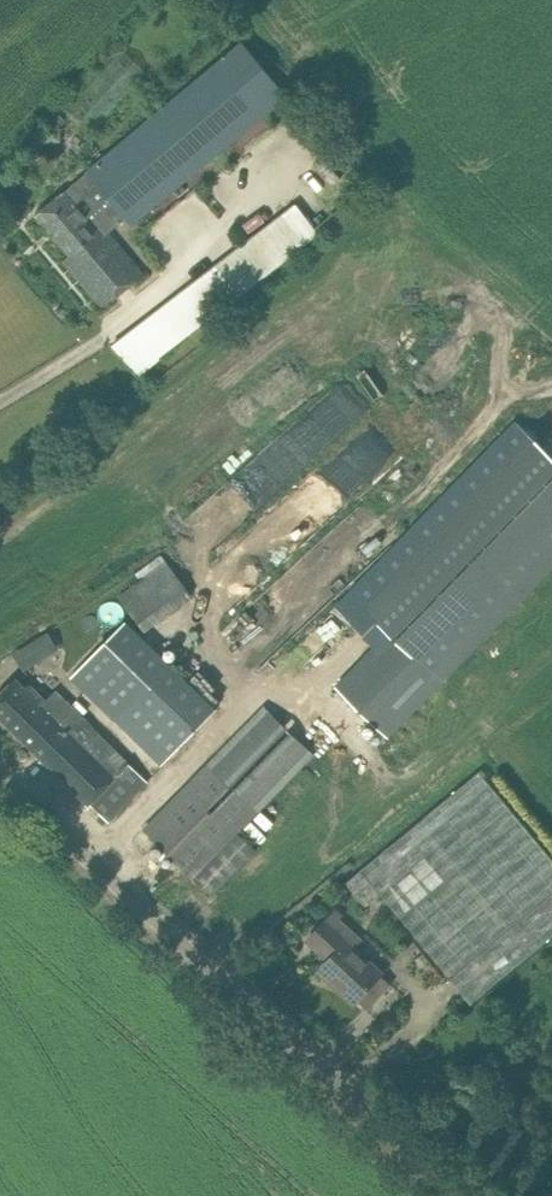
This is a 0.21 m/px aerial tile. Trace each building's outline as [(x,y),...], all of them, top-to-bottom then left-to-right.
[(287,93),(243,41),(37,214),(71,254),(64,259),(103,305),(144,272),(109,230),(126,216),(132,223),(287,93)] [(124,49),(68,107),(93,131),(149,73),(124,49)] [(242,219),(247,230),(265,224),(261,212),(242,219)] [(113,342),(112,343),(139,375),(161,358),(159,356),(236,297),(306,243),(283,213),(242,244),(213,267),(134,327),(113,342)] [(551,563),(551,453),(540,441),(372,613),(390,631),(336,686),(386,734),(551,563)] [(191,596),(165,561),(160,553),(135,572),(141,580),(119,596),(145,631),(191,596)] [(127,619),(123,624),(72,676),(163,765),(217,707),(127,619)] [(51,630),(12,648),(21,667),(60,649),(51,630)] [(7,687),(0,694),(0,714),(109,821),(149,780),(56,690),(46,700),(30,684),(26,688),(16,678),(7,687)] [(315,753),(266,705),(145,828),(213,894),(257,849),(238,831),(315,753)] [(480,770),(346,881),(366,905),(381,892),(471,1001),(551,933),(551,856),(480,770)] [(391,983),(381,974),(381,973),(354,948),(362,939),(339,918),(342,914),(336,909),(308,939),(330,959),(320,969),(334,982),(335,981),(340,986),(339,987),(355,1002),(359,998),(369,1007),(391,983)]
